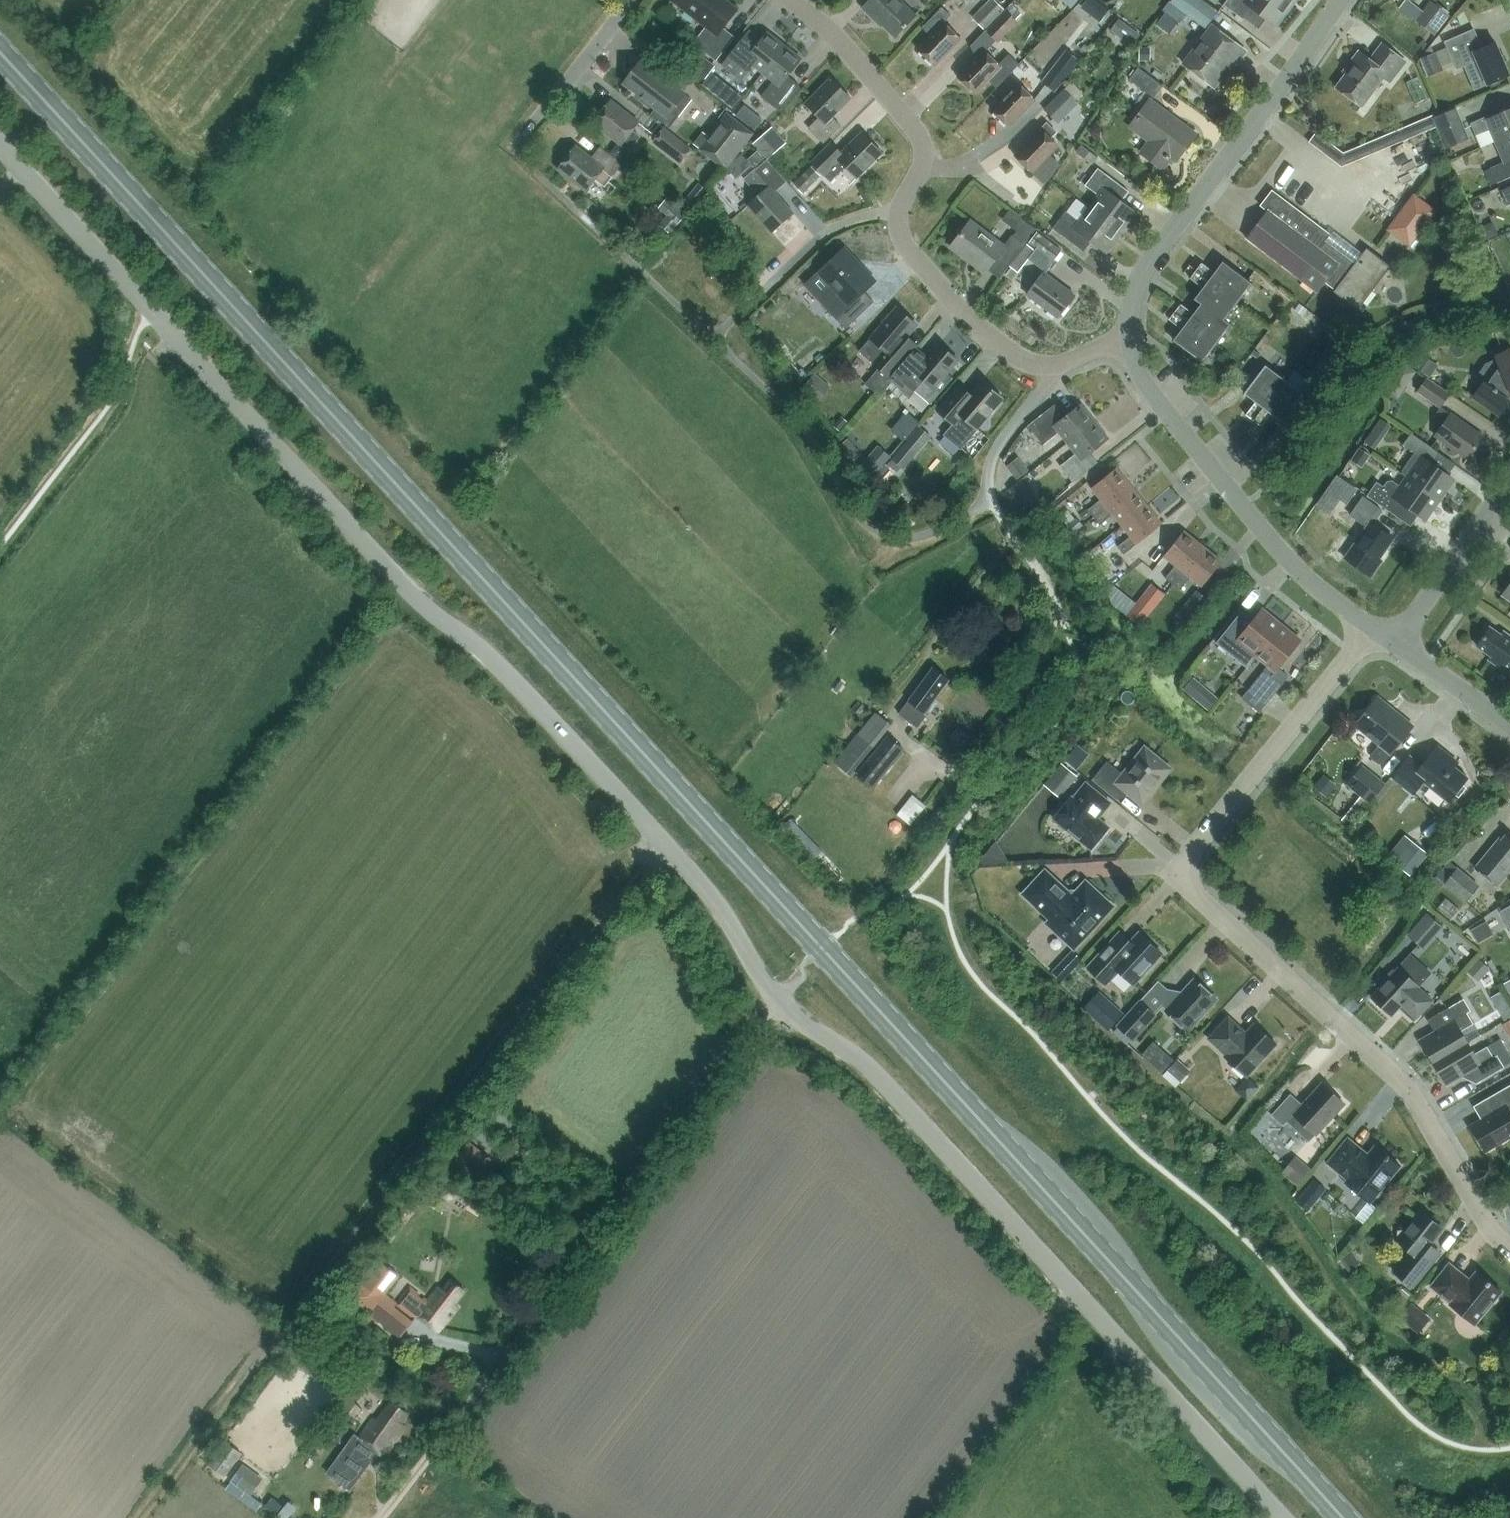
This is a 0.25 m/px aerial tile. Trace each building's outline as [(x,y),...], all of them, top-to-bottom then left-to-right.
[(727,0),(672,0),(664,10),(665,10),(673,0),(707,27),(695,42),(717,59),(735,35),(724,27),(738,8),(727,0)] [(863,7),(876,19),(878,17),(896,35),(915,15),(900,0),(870,0),(863,7)] [(996,0),(988,0),(972,16),(984,29),(1004,9),(996,0)] [(1205,28),(1218,12),(1202,0),(1171,0),(1170,1),(1205,28)] [(1292,4),(1286,0),(1227,0),(1223,5),(1243,20),(1244,19),(1241,17),(1249,5),(1276,25),(1275,26),(1276,27),(1292,4)] [(1450,15),(1430,0),(1429,0),(1414,20),(1434,35),(1450,15)] [(1100,22),(1109,10),(1099,2),(1090,14),(1100,22)] [(1012,4),(1007,9),(1017,19),(1023,13),(1012,4)] [(962,39),(945,22),(952,15),(943,6),(923,27),(932,35),(919,48),(936,65),(962,39)] [(987,30),(999,42),(1019,21),(1017,19),(1007,9),(987,30)] [(1456,14),(1461,24),(1470,20),(1466,10),(1456,14)] [(1129,25),(1120,18),(1111,30),(1120,37),(1129,25)] [(1385,25),(1381,30),(1387,34),(1390,29),(1385,25)] [(1212,86),(1228,63),(1234,68),(1246,51),(1211,26),(1183,65),(1212,86)] [(1474,28),(1444,40),(1455,68),(1476,59),(1487,85),(1509,76),(1495,42),(1482,48),(1474,28)] [(742,78),(753,63),(764,72),(785,45),(767,31),(761,39),(750,31),(724,64),(742,78)] [(1390,82),(1406,61),(1382,44),(1370,60),(1358,51),(1349,64),(1352,66),(1336,87),(1362,106),(1384,78),(1390,82)] [(802,58),(785,45),(764,72),(774,79),(766,91),(773,96),(770,101),(782,110),(797,90),(785,81),(802,58)] [(1138,47),(1138,60),(1149,60),(1150,47),(1138,47)] [(1000,64),(984,49),(959,75),(977,93),(990,78),(998,86),(1020,63),(1010,54),(1000,64)] [(1066,49),(1042,80),(1054,91),(1055,91),(1079,59),(1066,49)] [(1421,58),(1427,74),(1443,67),(1436,51),(1421,58)] [(687,69),(703,81),(715,65),(700,53),(687,69)] [(638,94),(636,96),(650,107),(652,105),(656,108),(651,115),(669,128),(691,99),(641,61),(624,83),(638,94)] [(1153,98),(1162,85),(1138,68),(1129,80),(1153,98)] [(712,72),(702,86),(717,97),(728,84),(712,72)] [(824,142),(841,125),(833,116),(852,97),(831,77),(806,102),(820,116),(809,127),(824,142)] [(994,110),(1011,126),(1036,100),(1019,83),(994,110)] [(1078,102),(1064,88),(1044,107),(1058,122),(1078,102)] [(610,101),(593,123),(629,150),(640,135),(632,129),(638,122),(610,101)] [(1161,167),(1170,155),(1176,160),(1195,134),(1150,101),(1131,127),(1152,142),(1143,154),(1161,167)] [(1488,116),(1471,123),(1476,135),(1491,128),(1497,141),(1509,135),(1509,109),(1489,118),(1488,116)] [(1447,148),(1465,140),(1453,110),(1434,118),(1447,148)] [(746,122),(755,130),(763,120),(754,112),(746,122)] [(753,134),(728,114),(701,148),(726,168),(753,134)] [(1057,132),(1048,122),(1042,129),(1042,128),(1016,155),(1033,172),(1044,183),(1053,173),(1052,172),(1060,164),(1050,154),(1059,145),(1051,138),(1057,132)] [(653,142),(680,163),(692,148),(664,127),(653,142)] [(831,181),(846,166),(857,178),(882,153),(862,132),(841,153),(830,142),(811,161),(831,181)] [(1497,141),(1506,161),(1491,167),(1497,182),(1509,177),(1509,135),(1497,141)] [(622,163),(600,146),(592,157),(576,144),(558,168),(586,190),(596,178),(605,185),(622,163)] [(1098,157),(1082,144),(1076,151),(1093,164),(1098,157)] [(1344,154),(1333,146),(1325,156),(1341,168),(1358,160),(1353,150),(1344,154)] [(749,158),(757,168),(767,158),(759,149),(749,158)] [(767,158),(755,170),(745,178),(760,194),(749,204),(774,233),(795,213),(776,192),(788,181),(767,158)] [(820,175),(810,165),(793,183),(803,193),(820,175)] [(1097,196),(1088,208),(1121,232),(1136,213),(1121,201),(1129,190),(1097,168),(1084,186),(1097,196)] [(701,198),(708,190),(699,183),(680,205),(689,213),(701,198)] [(1501,190),(1507,204),(1509,203),(1509,186),(1501,190)] [(1392,266),(1368,248),(1356,264),(1326,241),(1330,234),(1272,191),(1261,206),(1268,211),(1247,239),(1316,292),(1325,280),(1336,289),(1335,291),(1360,309),(1392,266)] [(1414,193),(1401,211),(1424,228),(1437,210),(1414,193)] [(667,197),(658,208),(667,215),(659,225),(670,233),(687,214),(667,197)] [(1107,253),(1121,232),(1088,208),(1079,221),(1066,211),(1053,229),(1084,251),(1091,242),(1107,253)] [(986,272),(998,256),(1009,265),(1025,244),(1012,234),(1004,246),(970,221),(951,247),(986,272)] [(1054,260),(1062,249),(1037,230),(1029,241),(1054,260)] [(1034,251),(1025,244),(1009,265),(1019,272),(1034,251)] [(875,281),(844,248),(819,271),(843,296),(829,310),(846,328),(874,301),(864,290),(875,281)] [(1238,300),(1251,282),(1223,261),(1215,272),(1202,262),(1196,270),(1238,300)] [(1195,298),(1202,303),(1224,319),(1238,300),(1196,270),(1190,278),(1203,287),(1195,298)] [(1075,295),(1044,273),(1027,295),(1059,318),(1075,295)] [(1230,324),(1224,319),(1202,303),(1194,313),(1181,303),(1175,311),(1217,343),(1230,324)] [(1300,303),(1295,309),(1303,315),(1308,309),(1300,303)] [(860,351),(890,377),(909,355),(918,344),(908,336),(917,324),(897,307),(860,351)] [(1203,361),(1217,343),(1175,311),(1169,319),(1182,329),(1174,340),(1203,361)] [(947,374),(958,361),(939,344),(927,358),(917,349),(890,380),(910,396),(915,390),(931,403),(930,404),(931,404),(953,378),(952,379),(947,374)] [(1496,359),(1486,363),(1477,376),(1485,382),(1475,396),(1499,415),(1509,399),(1509,398),(1508,397),(1509,395),(1509,349),(1495,356),(1496,359)] [(791,362),(784,368),(792,377),(797,372),(799,371),(791,362)] [(1255,423),(1287,382),(1268,368),(1246,396),(1258,404),(1248,417),(1255,423)] [(818,402),(831,386),(815,372),(802,388),(818,402)] [(1384,388),(1398,398),(1407,385),(1393,375),(1384,388)] [(1450,394),(1427,378),(1418,391),(1441,407),(1450,394)] [(881,387),(871,379),(866,385),(876,393),(881,387)] [(970,393),(959,384),(937,409),(954,424),(945,434),(961,447),(979,427),(988,426),(987,417),(1004,398),(982,379),(970,393)] [(1305,396),(1287,382),(1255,423),(1263,429),(1272,416),(1284,424),(1305,396)] [(1095,421),(1083,405),(1060,423),(1050,410),(1030,426),(1045,446),(1061,433),(1068,442),(1095,421)] [(1469,458),(1484,436),(1444,409),(1438,418),(1444,423),(1436,435),(1469,458)] [(840,431),(848,421),(841,415),(832,425),(840,431)] [(1068,442),(1078,454),(1061,467),(1074,483),(1093,468),(1085,459),(1110,440),(1095,421),(1068,442)] [(1403,473),(1408,476),(1440,499),(1454,478),(1430,462),(1438,451),(1412,433),(1404,444),(1417,453),(1403,473)] [(903,468),(921,447),(910,437),(892,458),(903,468)] [(891,456),(878,445),(860,465),(873,476),(891,456)] [(1360,447),(1351,459),(1359,465),(1368,453),(1360,447)] [(1006,466),(1017,479),(1029,470),(1019,457),(1006,466)] [(1093,489),(1102,500),(1089,511),(1095,518),(1133,488),(1118,469),(1093,489)] [(1426,519),(1440,499),(1408,476),(1401,486),(1393,480),(1388,481),(1384,487),(1377,482),(1368,495),(1394,513),(1402,502),(1426,519)] [(1148,507),(1133,488),(1095,518),(1101,526),(1114,515),(1122,526),(1148,507)] [(1379,559),(1394,538),(1374,523),(1383,510),(1363,496),(1351,514),(1367,526),(1345,557),(1371,576),(1382,560),(1379,559)] [(1148,507),(1122,526),(1131,537),(1118,548),(1125,556),(1163,525),(1148,507)] [(1067,527),(1073,535),(1085,526),(1078,518),(1067,527)] [(1165,580),(1173,586),(1203,548),(1184,533),(1164,558),(1176,567),(1165,580)] [(1222,563),(1203,548),(1173,586),(1180,592),(1191,579),(1202,588),(1222,563)] [(1111,587),(1120,598),(1143,578),(1134,567),(1111,587)] [(1165,594),(1151,584),(1127,614),(1140,625),(1165,594)] [(1243,612),(1242,611),(1217,642),(1236,657),(1238,655),(1249,664),(1257,655),(1282,624),(1262,608),(1247,627),(1237,619),(1243,612)] [(1301,640),(1282,624),(1257,655),(1269,665),(1242,697),(1259,711),(1288,675),(1278,667),(1301,640)] [(1492,655),(1489,659),(1509,674),(1509,635),(1504,631),(1502,635),(1491,627),(1477,645),(1492,655)] [(936,704),(932,702),(948,680),(933,669),(898,714),(917,728),(936,704)] [(1206,689),(1198,699),(1209,708),(1217,698),(1206,689)] [(1378,697),(1356,724),(1380,744),(1372,753),(1372,757),(1379,763),(1383,762),(1413,725),(1378,697)] [(851,774),(890,724),(875,712),(836,762),(851,774)] [(873,788),(905,748),(888,734),(856,774),(873,788)] [(1083,761),(1089,753),(1077,744),(1071,751),(1083,761)] [(1468,777),(1449,761),(1452,757),(1438,745),(1422,764),(1409,755),(1392,776),(1414,794),(1424,781),(1449,801),(1468,777)] [(1145,750),(1128,771),(1120,772),(1107,762),(1092,780),(1100,786),(1109,775),(1142,802),(1151,791),(1154,790),(1160,783),(1159,780),(1168,769),(1145,750)] [(1058,795),(1077,774),(1062,761),(1043,781),(1058,795)] [(1384,783),(1363,765),(1348,784),(1361,795),(1342,819),(1350,826),(1384,783)] [(1071,797),(1054,819),(1057,822),(1058,825),(1064,831),(1068,830),(1091,849),(1109,827),(1098,819),(1111,803),(1086,783),(1073,798),(1071,797)] [(909,823),(925,804),(910,792),(895,812),(909,823)] [(810,859),(819,850),(788,816),(778,825),(810,859)] [(1507,834),(1502,840),(1500,838),(1476,868),(1498,886),(1509,871),(1509,836),(1507,834)] [(1411,875),(1428,853),(1412,840),(1395,862),(1411,875)] [(990,870),(1006,859),(995,843),(979,854),(990,870)] [(1479,886),(1457,868),(1445,884),(1466,902),(1479,886)] [(1049,924),(1074,947),(1111,907),(1086,884),(1078,892),(1066,893),(1045,873),(1025,895),(1053,920),(1049,924)] [(1501,911),(1509,928),(1509,907),(1501,911)] [(1424,948),(1443,926),(1427,912),(1408,934),(1424,948)] [(1478,942),(1494,933),(1487,920),(1471,929),(1478,942)] [(1162,953),(1140,933),(1131,943),(1119,933),(1088,968),(1106,984),(1119,971),(1134,984),(1162,953)] [(1073,970),(1083,959),(1072,949),(1062,960),(1073,970)] [(1491,967),(1479,956),(1467,969),(1479,980),(1491,967)] [(1387,976),(1387,980),(1372,997),(1392,1016),(1402,1005),(1408,1010),(1406,1013),(1413,1020),(1415,1017),(1417,1019),(1433,1001),(1419,987),(1420,986),(1399,967),(1397,969),(1393,969),(1387,976)] [(1166,1010),(1188,1030),(1217,1000),(1195,980),(1166,1010)] [(1155,981),(1115,1026),(1133,1041),(1173,996),(1155,981)] [(1500,991),(1490,997),(1497,1008),(1507,1002),(1500,991)] [(1420,1040),(1434,1062),(1468,1042),(1462,1031),(1474,1024),(1467,1013),(1471,1011),(1464,999),(1429,1019),(1436,1031),(1420,1040)] [(1096,1019),(1109,1031),(1125,1013),(1112,1001),(1096,1019)] [(1246,1076),(1277,1044),(1255,1024),(1247,1033),(1229,1017),(1209,1038),(1227,1055),(1225,1056),(1246,1076)] [(1153,1041),(1141,1054),(1148,1060),(1162,1073),(1174,1059),(1153,1041)] [(1504,1067),(1497,1056),(1494,1058),(1487,1047),(1475,1054),(1468,1042),(1434,1062),(1447,1085),(1470,1072),(1477,1083),(1504,1067)] [(1303,1104),(1291,1093),(1272,1114),(1284,1125),(1288,1121),(1309,1141),(1316,1134),(1317,1134),(1345,1104),(1323,1083),(1303,1104)] [(1488,1098),(1495,1111),(1472,1125),(1470,1125),(1486,1151),(1487,1151),(1486,1150),(1509,1136),(1509,1085),(1488,1098)] [(1383,1191),(1383,1187),(1401,1165),(1376,1145),(1368,1154),(1348,1138),(1328,1162),(1348,1179),(1345,1182),(1370,1203),(1374,1198),(1378,1197),(1383,1191)] [(1282,1172),(1298,1185),(1312,1168),(1295,1155),(1282,1172)] [(1308,1211),(1327,1188),(1315,1178),(1296,1201),(1308,1211)] [(1422,1211),(1407,1229),(1397,1230),(1399,1247),(1404,1246),(1411,1251),(1394,1272),(1413,1287),(1440,1253),(1429,1244),(1443,1228),(1422,1211)] [(1475,1324),(1492,1304),(1496,1303),(1499,1300),(1499,1295),(1502,1291),(1477,1271),(1470,1280),(1450,1263),(1431,1286),(1451,1303),(1450,1304),(1475,1324)] [(440,1330),(459,1305),(454,1302),(465,1288),(450,1278),(443,1288),(438,1285),(426,1302),(410,1291),(399,1306),(415,1318),(418,1314),(440,1330)] [(348,1295),(385,1324),(396,1310),(359,1281),(348,1295)] [(1390,1302),(1399,1309),(1411,1296),(1402,1288),(1390,1302)] [(1412,1302),(1399,1318),(1418,1333),(1431,1317),(1412,1302)] [(379,1419),(375,1417),(333,1475),(350,1487),(371,1458),(368,1456),(375,1447),(384,1453),(405,1424),(400,1421),(408,1411),(393,1400),(379,1419)] [(225,1440),(208,1463),(226,1476),(243,1453),(225,1440)] [(231,1480),(250,1494),(262,1476),(243,1463),(231,1480)] [(273,1497),(265,1506),(272,1511),(279,1502),(273,1497)]
